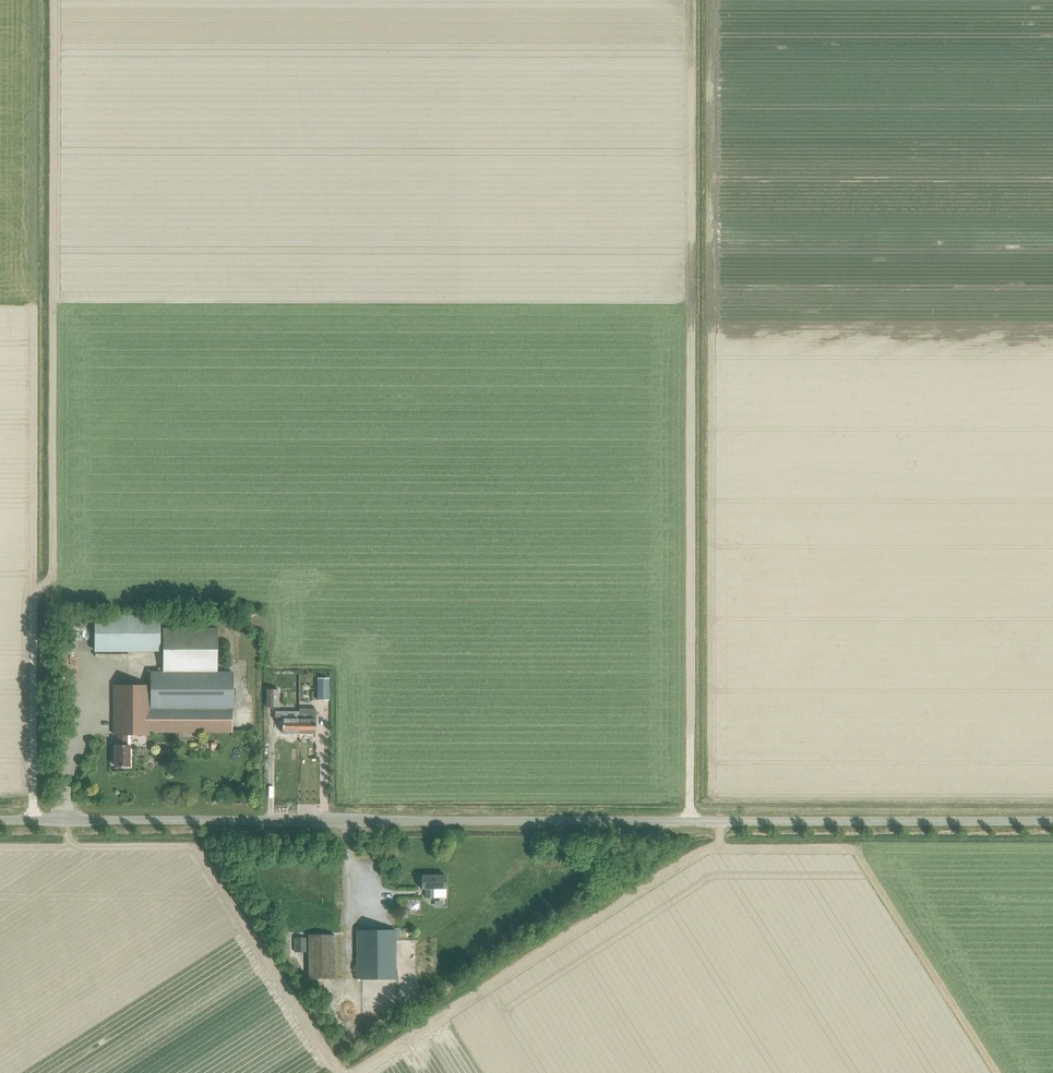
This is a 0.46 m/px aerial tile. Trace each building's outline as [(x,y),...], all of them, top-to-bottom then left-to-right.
[(158,652),(158,626),(159,615),(94,615),(94,652),(158,652)] [(127,734),(150,734),(150,731),(232,731),(232,672),(217,672),(217,627),(162,627),(162,671),(150,671),(150,685),(113,685),(113,734),(117,734),(117,745),(114,745),(114,766),(129,766),(129,745),(127,745),(127,734)] [(319,678),(319,699),(329,699),(329,678),(319,678)] [(279,707),(279,689),(266,689),(266,707),(279,707)] [(282,733),(299,733),(299,719),(299,711),(274,711),(274,728),(282,728),(282,733)] [(299,719),(299,733),(315,733),(315,719),(299,719)] [(433,888),(445,888),(445,875),(421,875),(421,888),(425,888),(425,897),(433,897),(433,888)] [(357,978),(396,978),(395,930),(357,930),(357,978)] [(309,978),(335,978),(334,934),(308,935),(309,978)]
